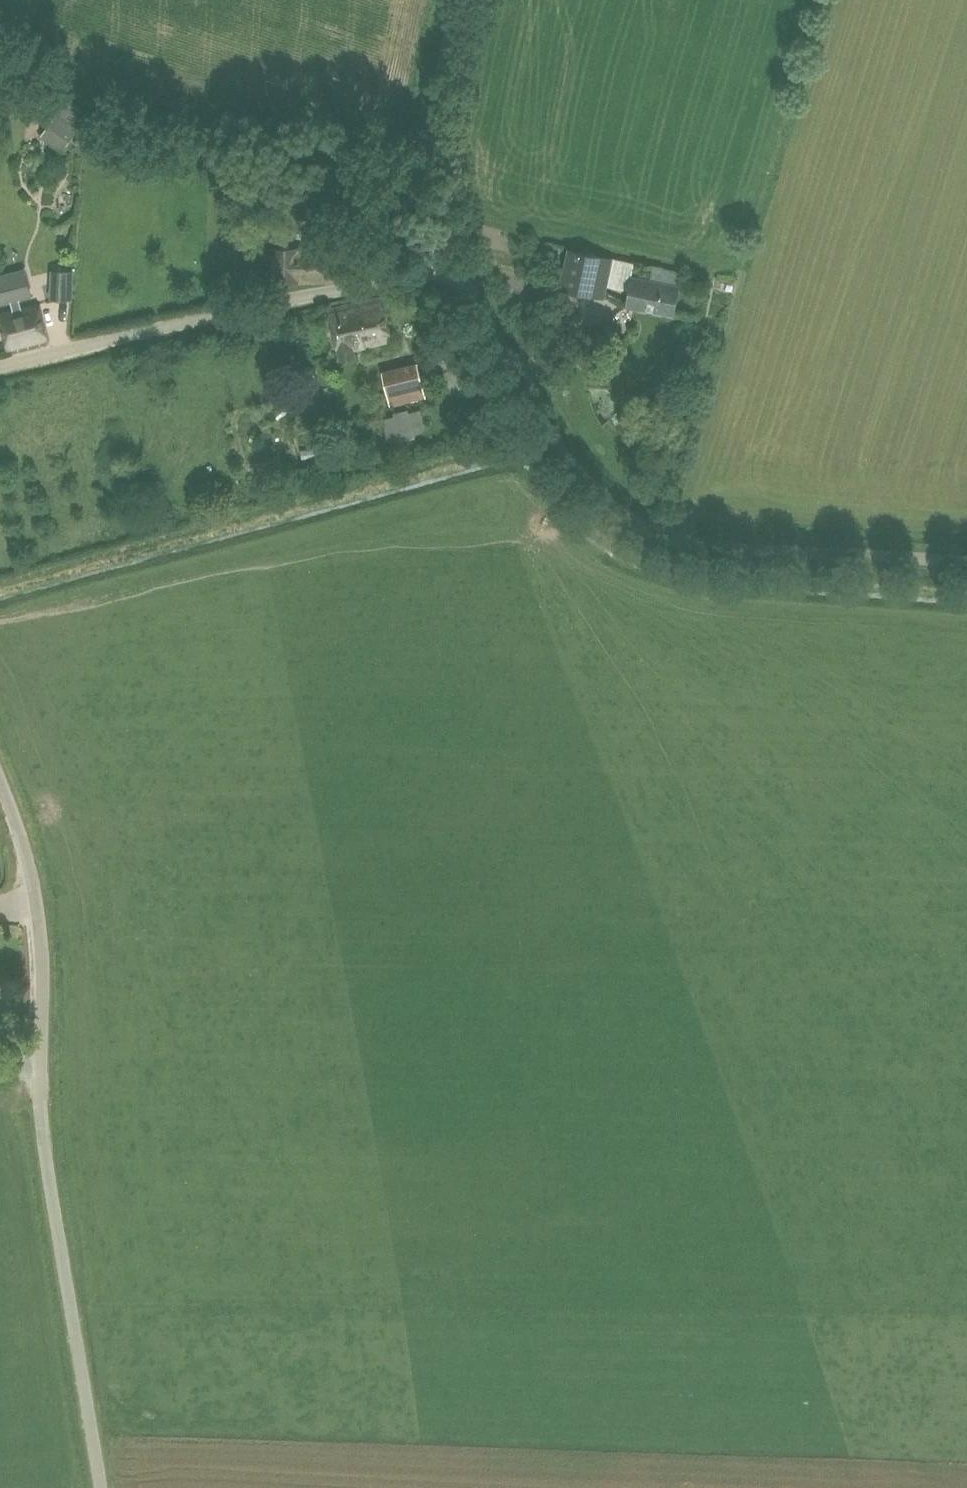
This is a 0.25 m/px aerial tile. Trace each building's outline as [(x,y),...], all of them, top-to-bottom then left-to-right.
[(58,114),(41,135),(63,150),(79,129),(71,123),(83,107),(64,94),(53,110),(58,114)] [(333,279),(333,245),(297,245),(297,244),(274,244),(274,279),(297,279),(333,279)] [(612,257),(569,247),(560,286),(603,296),(612,257)] [(650,278),(632,274),(627,304),(674,313),(680,283),(681,270),(652,264),(650,278)] [(74,268),(56,269),(54,296),(72,299),(74,268)] [(0,283),(4,299),(9,297),(12,309),(0,312),(0,313),(8,347),(47,338),(39,303),(23,307),(16,279),(0,283)] [(382,295),(328,307),(339,358),(355,355),(354,348),(392,340),(382,295)] [(383,369),(390,404),(424,396),(417,361),(383,369)] [(313,366),(299,370),(302,382),(316,378),(313,366)] [(394,415),(383,417),(387,435),(399,436),(398,433),(413,430),(414,433),(423,427),(419,409),(408,412),(407,408),(393,412),(394,415)]
